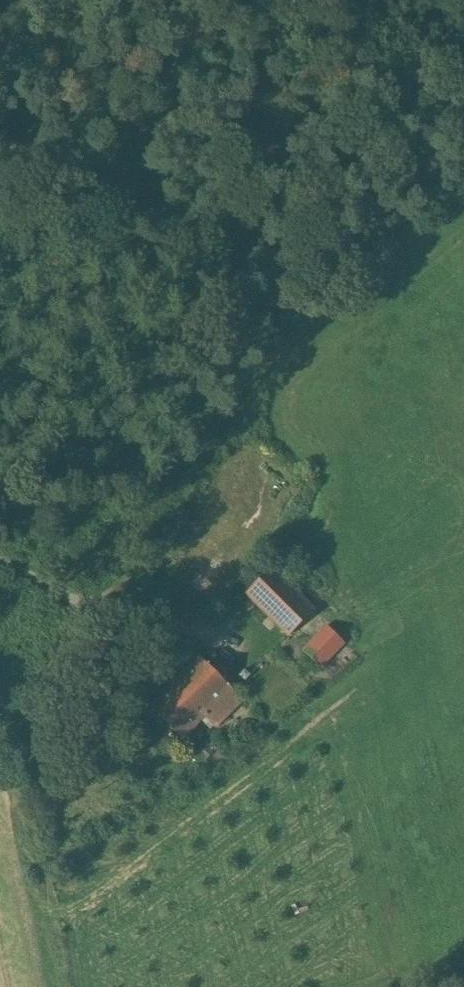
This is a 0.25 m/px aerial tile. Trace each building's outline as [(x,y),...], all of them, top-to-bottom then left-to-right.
[(313,613),(271,569),(240,598),(282,642),(313,613)] [(346,643),(329,626),(300,653),(317,671),(346,643)] [(242,702),(200,659),(152,707),(182,737),(203,716),(215,728),(242,702)]
